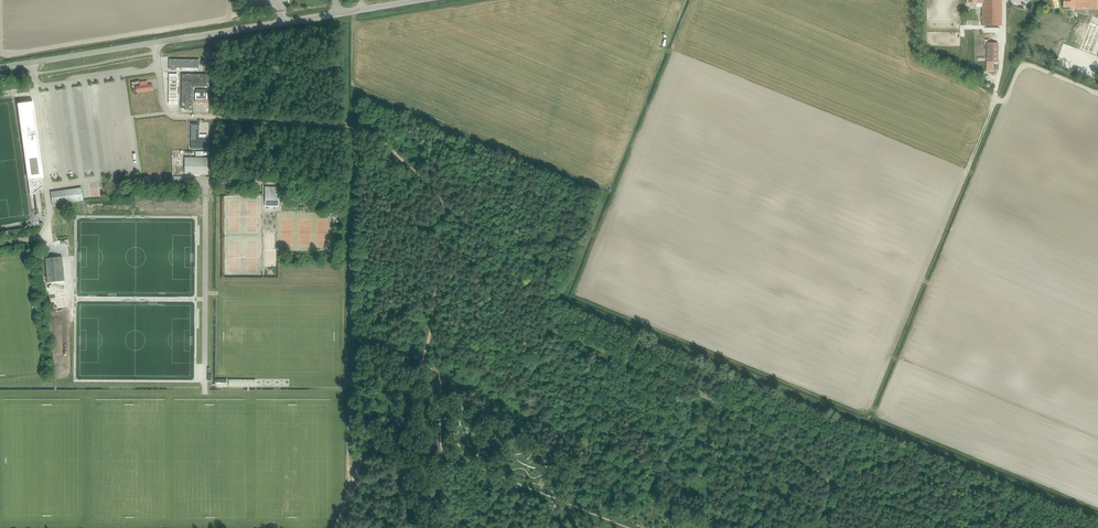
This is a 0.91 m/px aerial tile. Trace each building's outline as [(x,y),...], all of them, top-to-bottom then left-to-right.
[(967,4),(971,4),(971,5),(976,5),(976,4),(977,4),(977,3),(982,3),(982,25),(1002,26),(1002,0),(967,0),(967,4)] [(1097,0),(1063,0),(1063,7),(1070,7),(1070,9),(1097,9),(1097,0)] [(998,62),(998,48),(986,48),(986,62),(993,62),(998,62)] [(199,60),(169,60),(169,70),(176,70),(176,68),(199,68),(199,60)] [(986,72),(987,72),(993,72),(993,70),(997,70),(997,63),(993,63),(993,62),(986,62),(986,72)] [(177,104),(177,75),(169,74),(169,104),(177,104)] [(181,108),(184,108),(184,109),(191,110),(191,86),(206,86),(206,74),(194,74),(194,76),(181,76),(181,108)] [(136,92),(152,90),(152,84),(135,86),(136,92)] [(204,89),(204,93),(195,93),(195,103),(207,103),(207,89),(204,89)] [(43,178),(33,102),(22,103),(21,104),(26,144),(28,143),(32,174),(37,173),(38,179),(43,178)] [(190,149),(207,149),(207,138),(199,138),(199,124),(191,124),(190,149)] [(185,158),(185,174),(207,174),(207,158),(185,158)] [(265,187),(265,202),(267,203),(269,204),(270,205),(273,205),(275,204),(276,203),(278,202),(278,187),(265,187)] [(81,188),(51,192),(52,205),(83,201),(81,188)] [(45,259),(48,282),(65,280),(62,257),(45,259)]
